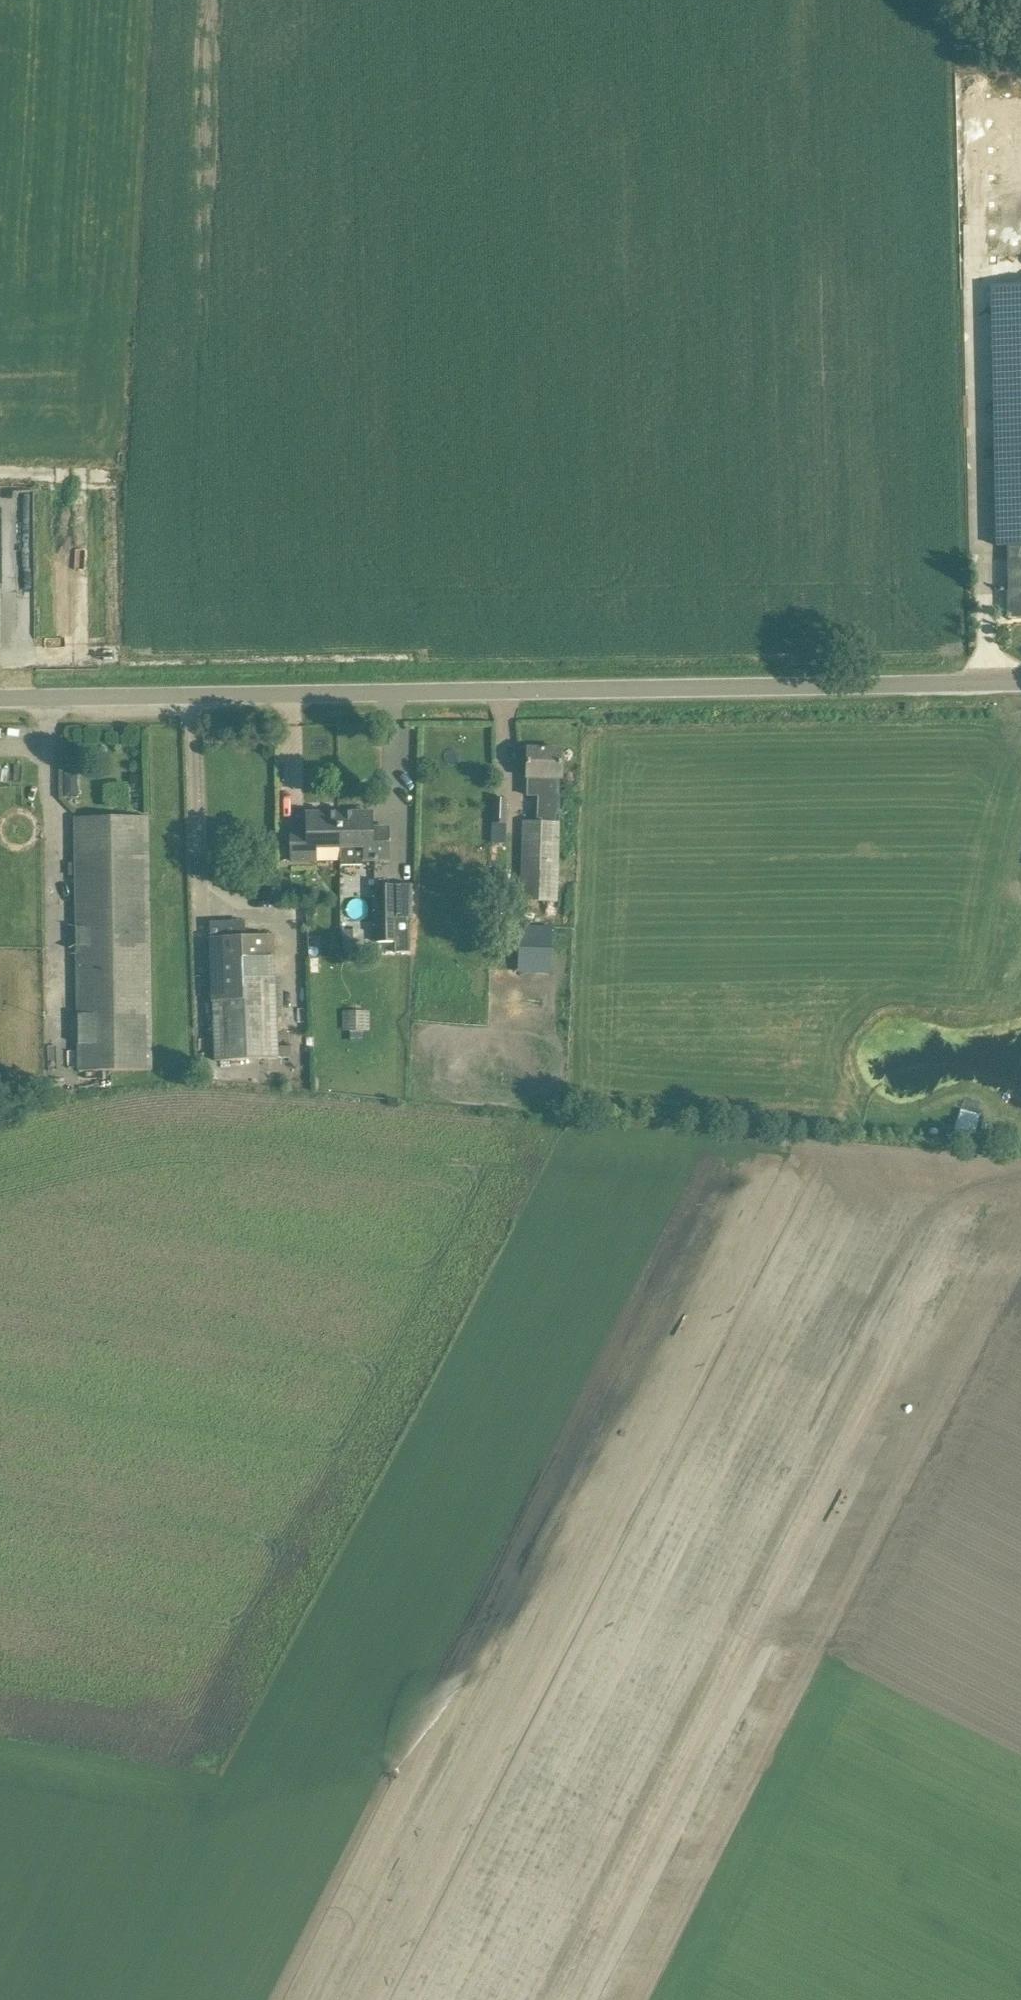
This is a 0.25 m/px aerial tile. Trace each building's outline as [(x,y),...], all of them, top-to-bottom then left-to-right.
[(978,77),(977,94),(987,94),(987,78),(978,77)] [(995,94),(995,114),(995,234),(995,259),(1020,259),(1020,94),(995,94)] [(991,289),(996,549),(1008,548),(1009,614),(1008,614),(1008,618),(1020,618),(1020,289),(991,289)] [(561,779),(561,770),(562,750),(528,749),(526,797),(538,797),(537,822),(523,821),(521,901),(556,902),(559,823),(560,796),(560,779),(561,779)] [(506,844),(506,824),(507,799),(494,799),(493,843),(506,844)] [(291,861),(317,861),(316,851),(340,851),(339,813),(307,814),(308,829),(291,829),(291,861)] [(362,865),(362,860),(389,860),(388,828),(372,828),(371,813),(339,813),(340,851),(340,866),(362,865)] [(79,1072),(152,1071),(148,836),(147,816),(75,817),(75,837),(79,1072)] [(395,903),(395,886),(376,886),(377,942),(396,942),(396,949),(396,953),(411,952),(410,917),(395,917),(395,903)] [(549,974),(550,929),(519,927),(518,972),(549,974)] [(290,1045),(277,1046),(276,1018),(284,1018),(283,979),(274,979),(273,936),(210,939),(215,1061),(291,1058),(290,1045)] [(371,1032),(370,1013),(343,1013),(342,1032),(371,1032)]
